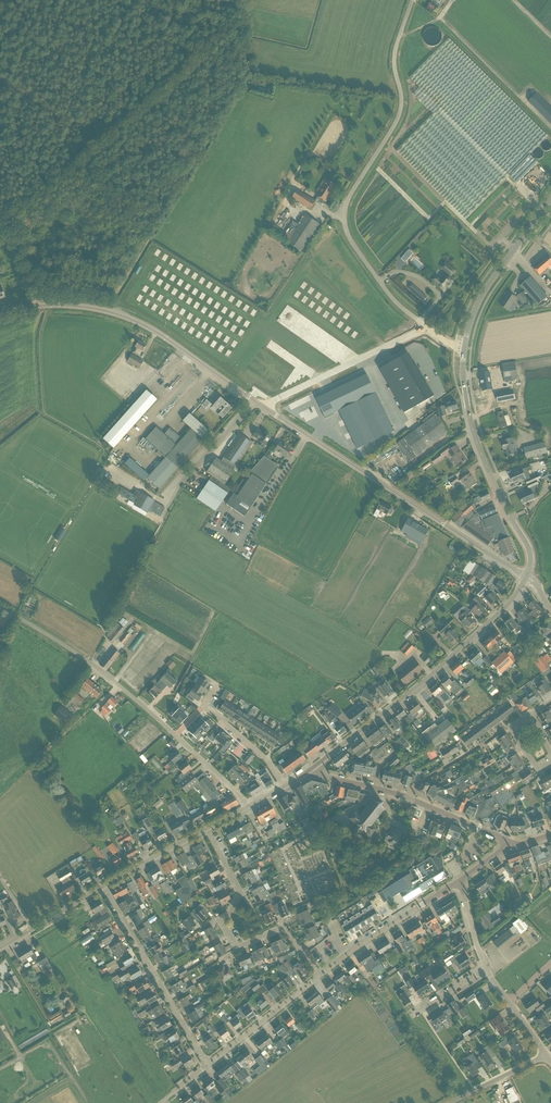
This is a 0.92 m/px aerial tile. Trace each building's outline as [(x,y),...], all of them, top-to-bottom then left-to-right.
[(248,62),(247,75),(259,75),(259,71),(256,71),(256,62),(248,62)] [(529,102),(550,124),(550,108),(537,94),(529,102)] [(328,181),(318,197),(326,202),(331,194),(330,194),(336,185),(328,181)] [(297,190),(293,198),(310,209),(315,202),(297,190)] [(528,207),(521,215),(523,216),(530,209),(528,207)] [(288,243),(297,249),(301,252),(320,224),(306,215),(288,243)] [(499,245),(505,240),(502,237),(496,243),(499,245)] [(407,252),(401,258),(405,261),(410,255),(407,252)] [(548,256),(534,269),(539,275),(549,267),(550,269),(550,260),(548,256)] [(452,281),(449,278),(450,276),(450,277),(455,272),(447,266),(443,270),(447,274),(446,276),(446,275),(445,276),(440,282),(434,277),(431,281),(437,286),(443,291),(452,281)] [(520,286),(533,301),(537,305),(548,297),(531,277),(520,286)] [(423,301),(427,297),(412,284),(408,289),(413,293),(423,301)] [(516,298),(509,293),(500,305),(508,310),(516,298)] [(528,300),(522,293),(517,297),(523,304),(528,300)] [(138,349),(142,351),(146,345),(138,341),(133,351),(136,353),(138,349)] [(401,359),(380,370),(404,413),(434,396),(417,367),(416,368),(408,353),(400,358),(401,359)] [(139,369),(141,366),(143,361),(131,355),(127,362),(139,369)] [(515,362),(502,364),(505,381),(518,380),(515,362)] [(489,373),(480,375),(482,391),(492,389),(489,373)] [(367,374),(316,398),(325,418),(339,411),(357,449),(394,431),(367,374)] [(113,448),(157,400),(146,390),(103,439),(113,448)] [(511,391),(497,394),(498,402),(512,399),(511,391)] [(221,397),(217,401),(211,408),(215,411),(218,408),(221,411),(218,414),(222,418),(232,407),(221,397)] [(207,400),(202,406),(207,410),(212,404),(207,400)] [(492,400),(481,404),(484,410),(494,406),(492,400)] [(447,406),(441,407),(437,408),(440,417),(446,415),(445,410),(448,409),(449,412),(458,409),(456,401),(451,403),(451,402),(446,403),(447,406)] [(498,416),(497,416),(501,428),(507,426),(502,411),(497,413),(498,416)] [(423,421),(424,424),(414,431),(397,444),(410,461),(449,432),(438,417),(439,417),(435,412),(432,414),(423,421)] [(160,489),(210,433),(190,414),(183,422),(191,429),(182,439),(170,428),(164,434),(156,427),(154,425),(143,438),(145,439),(165,457),(149,476),(147,478),(160,489)] [(415,430),(423,424),(420,420),(412,426),(415,430)] [(253,436),(257,439),(259,440),(258,441),(265,445),(268,441),(271,436),(264,432),(263,434),(261,433),(261,432),(257,429),(253,436)] [(196,499),(215,512),(231,489),(224,485),(234,470),(234,469),(236,466),(236,467),(252,443),(239,434),(223,457),(223,458),(221,461),(216,458),(206,472),(212,476),(196,499)] [(508,456),(513,455),(517,454),(513,438),(504,441),(502,442),(503,447),(505,446),(508,456)] [(285,457),(287,454),(288,453),(290,450),(280,442),(277,447),(274,450),(285,457)] [(545,442),(523,448),(526,459),(534,457),(534,459),(538,458),(539,459),(543,458),(542,455),(547,453),(545,442)] [(458,467),(460,466),(467,460),(456,446),(452,449),(449,445),(444,448),(439,452),(441,454),(432,461),(434,464),(448,453),(458,467)] [(226,504),(244,517),(278,466),(268,459),(264,457),(264,456),(249,473),(252,475),(247,482),(243,480),(226,504)] [(90,458),(86,465),(135,493),(137,494),(138,491),(139,490),(143,492),(145,489),(90,458)] [(147,478),(149,476),(130,458),(125,463),(144,481),(147,478)] [(424,470),(431,465),(429,462),(422,467),(424,470)] [(522,470),(510,475),(513,483),(521,480),(521,481),(524,479),(524,481),(525,481),(530,478),(526,468),(522,470)] [(459,482),(456,477),(454,474),(448,478),(450,481),(449,482),(453,486),(459,482)] [(470,489),(477,484),(470,474),(466,477),(461,480),(463,483),(465,482),(470,489)] [(541,478),(543,478),(543,477),(542,474),(539,475),(539,474),(525,481),(527,484),(537,480),(541,478)] [(537,480),(527,484),(529,489),(538,484),(537,480)] [(120,490),(118,494),(134,504),(133,505),(147,513),(148,512),(150,513),(151,512),(155,514),(160,517),(163,511),(165,508),(154,502),(154,501),(140,492),(138,491),(137,494),(135,493),(134,495),(121,487),(120,490)] [(535,499),(531,490),(526,492),(527,493),(519,496),(523,504),(535,499)] [(460,528),(477,513),(472,506),(474,504),(475,506),(486,500),(491,497),(488,492),(483,494),(477,498),(456,516),(452,519),(452,520),(454,523),(455,522),(460,528)] [(393,509),(391,508),(392,507),(382,501),(377,509),(387,515),(388,513),(390,514),(392,514),(393,511),(393,509)] [(478,513),(463,527),(479,540),(488,546),(490,544),(491,544),(494,543),(496,547),(499,546),(502,555),(504,554),(504,556),(514,552),(514,551),(509,538),(502,522),(498,514),(483,520),(484,520),(481,521),(478,513)] [(408,519),(405,525),(401,531),(422,543),(425,537),(429,531),(408,519)] [(470,560),(463,571),(469,574),(476,564),(470,560)] [(476,570),(473,575),(476,578),(479,580),(489,586),(489,587),(492,591),(495,587),(498,588),(502,591),(506,586),(495,578),(496,577),(479,566),(476,570)] [(475,592),(479,597),(480,597),(482,595),(491,605),(497,600),(493,596),(483,586),(476,592),(475,592)] [(472,608),(469,610),(471,611),(472,612),(474,615),(476,613),(479,616),(485,610),(480,605),(483,602),(478,597),(473,601),(475,604),(477,606),(473,609),(472,608)] [(532,611),(530,613),(529,614),(533,617),(534,619),(540,615),(537,612),(541,609),(534,601),(528,606),(532,611)] [(460,607),(457,609),(460,613),(463,610),(466,607),(463,604),(460,607)] [(463,610),(460,613),(462,615),(462,616),(460,617),(463,620),(461,622),(465,627),(467,625),(469,627),(474,622),(470,618),(468,616),(472,612),(471,611),(469,610),(466,607),(463,610)] [(517,614),(523,621),(524,623),(521,625),(524,628),(525,630),(526,631),(529,629),(525,623),(533,617),(529,614),(528,615),(524,609),(517,614)] [(433,623),(428,618),(422,623),(427,628),(433,623)] [(505,623),(508,628),(512,632),(515,629),(518,633),(521,630),(524,628),(521,625),(519,622),(516,624),(511,618),(505,623)] [(113,643),(116,639),(125,630),(117,623),(107,636),(110,638),(108,640),(113,643)] [(439,629),(438,630),(442,635),(443,633),(446,631),(448,633),(447,635),(445,636),(448,639),(452,643),(453,642),(458,637),(455,634),(456,633),(453,629),(452,629),(450,627),(451,627),(447,623),(439,629)] [(550,632),(550,627),(550,626),(550,625),(550,624),(549,624),(548,623),(541,628),(545,633),(543,634),(546,639),(550,636),(550,633),(550,632)] [(137,630),(132,626),(127,632),(132,636),(137,630)] [(409,629),(403,635),(407,639),(413,633),(409,629)] [(127,644),(136,651),(149,634),(144,630),(141,633),(139,631),(133,639),(131,638),(127,644)] [(127,639),(130,635),(127,632),(120,642),(122,643),(126,638),(127,639)] [(497,632),(492,636),(505,652),(509,658),(512,655),(500,641),(503,639),(500,636),(497,632)] [(492,636),(483,644),(487,648),(489,651),(495,646),(502,654),(492,663),(496,668),(502,674),(511,666),(514,669),(517,666),(509,658),(505,652),(492,636)] [(408,642),(401,650),(407,656),(414,648),(408,642)] [(106,670),(110,666),(120,654),(113,649),(106,659),(105,658),(101,662),(102,663),(100,665),(106,670)] [(476,650),(468,658),(472,662),(475,665),(476,664),(479,666),(484,662),(484,663),(489,667),(490,666),(499,676),(500,675),(502,674),(492,663),(492,664),(488,660),(486,657),(483,660),(482,660),(481,659),(481,658),(482,658),(479,654),(476,650)] [(421,659),(427,664),(433,658),(427,652),(421,659)] [(535,662),(543,672),(550,667),(547,664),(550,662),(545,655),(542,658),(542,657),(535,662)] [(176,665),(170,659),(165,665),(171,670),(176,665)] [(414,660),(404,668),(406,670),(398,676),(404,684),(422,670),(414,660)] [(464,668),(462,666),(458,662),(450,669),(454,673),(456,675),(464,668)] [(374,665),(370,669),(376,676),(380,673),(374,665)] [(170,688),(173,684),(176,682),(166,673),(154,686),(153,688),(149,692),(156,698),(161,692),(158,689),(164,683),(170,688)] [(205,689),(209,683),(204,680),(206,677),(199,673),(197,676),(200,678),(196,683),(205,689)] [(456,695),(462,689),(455,680),(452,682),(451,681),(447,676),(441,681),(446,688),(447,687),(449,690),(451,689),(456,695)] [(466,689),(468,686),(475,681),(471,677),(464,682),(462,685),(466,689)] [(91,694),(96,698),(102,691),(87,679),(81,687),(90,694),(91,694)] [(550,687),(547,682),(545,679),(539,683),(541,686),(538,688),(539,690),(540,692),(540,693),(541,693),(543,696),(549,691),(548,689),(550,687)] [(379,686),(376,688),(384,698),(387,695),(388,697),(393,693),(384,681),(378,686),(379,686)] [(540,696),(537,691),(535,689),(530,682),(524,686),(530,695),(527,697),(531,704),(537,700),(536,698),(540,696)] [(202,694),(205,689),(196,683),(193,689),(202,694)] [(490,689),(497,697),(502,692),(496,684),(490,689)] [(437,685),(430,691),(434,695),(436,697),(439,694),(445,701),(448,699),(449,699),(451,697),(441,686),(439,687),(437,685)] [(197,701),(202,694),(193,689),(192,688),(188,695),(187,694),(186,697),(192,701),(194,699),(197,701)] [(224,700),(230,692),(226,690),(220,698),(222,699),(218,704),(221,706),(218,711),(219,711),(225,714),(231,705),(225,701),(225,700),(225,701),(224,700)] [(364,690),(361,696),(372,703),(374,701),(375,702),(378,705),(380,703),(381,704),(383,702),(383,701),(384,701),(375,690),(372,693),(364,690)] [(78,708),(84,700),(76,694),(70,701),(78,708)] [(111,697),(108,701),(101,708),(102,710),(100,713),(104,717),(107,714),(108,714),(111,711),(107,708),(110,705),(114,708),(114,707),(118,703),(111,697)] [(441,711),(442,712),(446,709),(438,700),(435,704),(441,711)] [(528,707),(525,703),(522,700),(519,702),(518,700),(515,702),(522,712),(528,707)] [(416,702),(407,708),(411,713),(408,715),(412,720),(419,714),(417,712),(421,709),(416,702)] [(175,712),(171,716),(176,720),(183,713),(185,711),(178,704),(173,709),(175,712)] [(332,704),(327,709),(337,718),(337,717),(341,714),(342,712),(332,704)] [(357,704),(355,705),(364,716),(369,712),(363,704),(360,707),(357,704)] [(503,709),(508,716),(513,712),(512,712),(514,711),(515,711),(511,707),(510,704),(503,709)] [(62,705),(55,714),(64,721),(71,712),(68,710),(67,710),(65,708),(62,705)] [(231,718),(237,709),(231,705),(225,714),(231,718)] [(355,705),(344,714),(353,725),(364,716),(355,705)] [(313,710),(310,706),(304,710),(307,714),(313,710)] [(402,708),(394,714),(399,720),(407,714),(402,708)] [(237,722),(243,713),(237,709),(231,718),(237,722)] [(501,721),(503,719),(508,716),(503,709),(496,714),(501,721)] [(548,712),(539,716),(543,723),(550,719),(550,721),(550,715),(549,711),(548,712)] [(327,722),(331,720),(333,718),(328,712),(326,713),(322,716),(327,722)] [(176,720),(180,725),(187,717),(183,713),(176,720)] [(248,719),(250,717),(243,713),(237,722),(243,726),(248,719)] [(496,714),(490,720),(494,726),(499,722),(501,721),(496,714)] [(243,726),(249,730),(256,721),(250,717),(248,719),(243,726)] [(339,736),(339,735),(345,730),(342,726),(340,724),(335,718),(331,721),(336,727),(334,729),(339,736)] [(201,719),(197,723),(204,730),(208,726),(210,728),(213,725),(208,720),(205,723),(201,719)] [(398,725),(397,723),(393,719),(394,720),(388,724),(394,732),(400,727),(398,725)] [(422,733),(425,738),(433,749),(457,731),(447,719),(438,727),(435,723),(430,728),(430,727),(422,733)] [(483,725),(488,731),(489,729),(490,730),(494,726),(490,720),(483,725)] [(262,724),(256,721),(249,730),(255,734),(262,724)] [(197,723),(193,727),(200,734),(204,730),(197,723)] [(402,723),(398,725),(400,727),(402,731),(403,731),(404,733),(407,730),(402,723)] [(268,728),(262,724),(255,734),(261,738),(268,728)] [(415,732),(419,729),(414,724),(410,726),(415,732)] [(486,732),(488,731),(483,725),(480,726),(476,730),(481,736),(486,732)] [(380,729),(383,734),(386,738),(389,741),(392,738),(390,735),(392,733),(389,730),(386,726),(380,730),(380,729)] [(193,727),(188,732),(193,736),(190,738),(195,743),(202,736),(200,734),(193,727)] [(274,732),(268,728),(261,738),(262,738),(268,742),(274,732)] [(377,728),(366,736),(374,746),(385,738),(377,728)] [(321,730),(319,732),(319,733),(322,736),(328,744),(334,740),(336,738),(332,731),(329,733),(328,732),(326,729),(325,729),(324,729),(323,729),(321,730)] [(476,740),(481,736),(476,730),(469,735),(474,741),(476,739),(476,740)] [(208,738),(212,742),(214,739),(219,743),(225,735),(221,731),(220,731),(218,734),(214,731),(210,736),(208,738)] [(274,732),(268,742),(274,746),(277,742),(281,744),(285,738),(284,737),(285,735),(280,731),(278,735),(274,733),(274,732)] [(495,738),(499,742),(499,743),(500,743),(502,746),(511,740),(507,735),(506,735),(504,732),(495,738)] [(319,733),(310,740),(312,743),(314,746),(316,745),(319,750),(328,744),(322,736),(319,733)] [(219,743),(223,746),(221,749),(225,753),(231,745),(227,742),(230,740),(230,739),(225,735),(219,743)] [(463,740),(464,742),(468,746),(472,743),(472,742),(474,741),(469,735),(463,740)] [(402,737),(399,740),(401,743),(403,746),(407,743),(402,737)] [(348,750),(353,755),(355,753),(359,758),(370,749),(365,743),(362,739),(348,750)] [(445,744),(446,745),(452,755),(459,751),(462,749),(459,743),(458,743),(455,745),(452,739),(448,741),(449,741),(445,744)] [(508,756),(516,750),(514,747),(515,746),(511,740),(502,746),(505,750),(504,750),(508,756)] [(171,741),(169,744),(170,745),(173,748),(174,749),(177,745),(175,744),(172,741),(171,741)] [(310,744),(302,750),(305,754),(308,758),(319,750),(316,745),(314,746),(312,743),(310,744)] [(445,760),(452,755),(446,745),(444,747),(446,750),(441,753),(445,760)] [(386,755),(383,750),(380,752),(377,755),(374,757),(378,761),(386,755)] [(512,766),(521,760),(517,754),(516,755),(514,752),(516,750),(508,756),(505,758),(509,763),(510,763),(512,766)] [(167,770),(169,772),(177,766),(175,763),(182,757),(176,751),(172,754),(169,757),(172,761),(165,767),(167,770)] [(350,756),(346,751),(344,753),(338,757),(343,763),(349,759),(348,757),(350,756)] [(299,752),(294,755),(300,763),(305,760),(299,752)] [(218,754),(212,759),(216,763),(222,757),(218,754)] [(247,765),(253,757),(249,754),(243,761),(247,765)] [(294,755),(290,759),(295,767),(300,763),(294,755)] [(338,757),(333,761),(338,768),(339,767),(341,770),(343,767),(341,765),(343,763),(338,757)] [(392,768),(400,761),(396,757),(389,764),(392,768)] [(494,762),(494,761),(491,757),(482,762),(485,767),(494,762)] [(276,766),(279,772),(282,769),(286,774),(291,770),(285,762),(282,759),(278,762),(280,766),(279,764),(276,766)] [(290,759),(285,762),(291,770),(295,767),(290,759)] [(525,766),(521,760),(512,766),(515,769),(514,770),(515,772),(511,775),(513,779),(514,779),(518,775),(520,774),(526,769),(524,766),(525,766)] [(348,769),(347,773),(354,775),(356,775),(361,776),(362,777),(362,776),(375,779),(377,765),(363,763),(353,761),(352,767),(350,766),(349,768),(348,769)] [(178,784),(191,774),(188,771),(191,768),(186,763),(179,768),(182,773),(178,776),(179,777),(175,780),(178,784)] [(248,773),(250,771),(242,764),(240,766),(248,773)] [(248,778),(238,768),(236,770),(233,768),(231,769),(227,773),(241,786),(248,778)] [(379,774),(378,779),(392,783),(395,773),(385,770),(385,769),(383,768),(380,771),(379,774)] [(453,775),(450,770),(440,777),(442,781),(453,775)] [(454,786),(444,804),(453,809),(457,801),(456,800),(459,794),(467,790),(466,789),(479,782),(478,781),(483,778),(479,771),(477,772),(474,774),(469,777),(454,786)] [(514,779),(513,779),(516,783),(522,779),(525,783),(529,781),(533,778),(529,771),(522,776),(520,774),(518,775),(514,779)] [(198,783),(206,777),(203,773),(196,779),(191,773),(191,774),(178,784),(186,793),(193,787),(195,786),(198,783)] [(258,773),(254,776),(259,784),(263,782),(263,783),(266,788),(273,784),(270,779),(269,778),(266,773),(260,776),(258,773)] [(392,783),(400,785),(400,784),(401,779),(402,775),(399,774),(395,773),(392,783)] [(496,784),(489,788),(489,787),(488,788),(482,792),(474,796),(472,798),(472,799),(467,802),(466,804),(469,805),(466,814),(474,818),(475,815),(477,815),(478,816),(480,816),(481,817),(483,816),(485,816),(486,816),(486,815),(487,815),(488,815),(489,814),(490,813),(490,812),(491,811),(492,809),(492,808),(492,807),(498,804),(499,806),(514,796),(510,789),(514,787),(513,785),(516,783),(513,779),(511,775),(505,779),(502,774),(493,779),(496,784)] [(406,785),(409,787),(411,781),(415,782),(417,776),(413,775),(412,779),(405,776),(404,779),(403,784),(403,785),(406,786),(406,785)] [(426,795),(427,795),(435,800),(439,792),(448,789),(454,786),(469,777),(467,775),(463,777),(463,776),(447,785),(439,787),(439,788),(434,785),(431,786),(426,795)] [(206,777),(198,783),(209,796),(217,790),(206,777)] [(543,790),(544,791),(547,789),(547,790),(550,788),(550,786),(546,777),(541,780),(543,784),(540,785),(543,790)] [(250,782),(245,785),(252,797),(257,793),(262,790),(259,786),(255,779),(254,780),(250,782)] [(486,783),(485,783),(486,785),(488,788),(489,787),(489,788),(496,784),(493,779),(488,781),(486,783)] [(418,785),(416,789),(426,795),(431,786),(433,782),(429,780),(427,784),(426,783),(425,785),(422,784),(422,785),(420,784),(418,785)] [(322,797),(323,796),(328,793),(325,788),(327,786),(328,785),(310,781),(309,782),(309,781),(301,786),(304,791),(305,794),(310,791),(312,795),(319,791),(322,797)] [(195,786),(193,787),(197,791),(199,791),(203,795),(202,796),(208,803),(209,802),(211,800),(209,796),(198,783),(195,786)] [(305,794),(300,786),(295,790),(293,791),(298,799),(302,805),(309,801),(305,795),(305,794)] [(435,800),(444,804),(454,786),(448,789),(439,792),(435,800)] [(333,795),(331,796),(325,800),(327,804),(335,799),(335,797),(342,799),(344,789),(335,787),(334,795),(333,795)] [(217,797),(218,796),(221,794),(218,789),(217,790),(209,796),(211,800),(212,801),(217,797)] [(276,797),(286,793),(284,789),(275,794),(276,797)] [(355,800),(358,800),(359,802),(362,799),(363,795),(359,794),(359,792),(347,789),(346,794),(344,801),(354,803),(355,800)] [(456,810),(457,810),(457,811),(458,812),(459,811),(462,813),(466,804),(467,802),(472,799),(472,798),(474,796),(472,793),(471,793),(470,793),(467,795),(467,799),(465,798),(464,798),(462,803),(459,801),(458,805),(456,810)] [(222,795),(221,794),(218,796),(221,801),(222,800),(223,803),(220,805),(225,812),(230,809),(229,807),(223,797),(222,795)] [(233,797),(227,800),(225,796),(223,797),(229,807),(230,809),(238,805),(233,797)] [(282,798),(281,798),(279,799),(279,800),(278,801),(284,810),(291,806),(294,811),(299,807),(293,797),(289,799),(287,796),(282,798)] [(378,818),(379,819),(382,815),(381,814),(385,809),(381,806),(383,803),(378,800),(376,802),(372,799),(369,804),(359,816),(358,815),(359,814),(357,812),(356,814),(355,813),(354,812),(349,819),(353,823),(350,827),(353,830),(353,833),(355,835),(359,834),(362,837),(365,833),(370,837),(375,830),(371,826),(378,818)] [(181,800),(176,804),(183,813),(188,809),(181,800)] [(190,825),(188,820),(186,817),(172,802),(169,804),(177,818),(178,818),(180,821),(174,824),(174,823),(169,825),(170,827),(175,836),(185,830),(184,828),(190,825)] [(208,808),(204,810),(208,817),(209,817),(216,813),(213,808),(212,806),(210,803),(206,805),(208,808)] [(270,805),(262,809),(267,817),(268,816),(269,820),(277,816),(273,809),(270,805)] [(542,815),(545,814),(541,807),(538,808),(540,815),(536,816),(540,826),(545,825),(542,815)] [(191,815),(190,816),(191,819),(194,823),(200,820),(201,821),(205,819),(202,814),(199,808),(196,810),(197,812),(191,815)] [(254,814),(257,818),(261,825),(266,822),(264,819),(267,817),(262,809),(254,814)] [(535,828),(540,826),(536,816),(533,810),(525,814),(529,822),(532,821),(535,828)] [(118,825),(119,826),(125,822),(118,814),(113,817),(114,819),(112,821),(116,827),(118,825)] [(493,826),(499,828),(499,829),(501,830),(502,829),(503,830),(505,825),(507,822),(506,822),(508,818),(503,816),(502,817),(499,815),(496,818),(493,826)] [(147,817),(141,821),(150,835),(154,832),(156,836),(159,841),(166,837),(164,832),(161,827),(154,831),(151,827),(152,826),(147,817)] [(514,832),(518,832),(518,822),(514,822),(514,817),(510,818),(506,826),(512,828),(512,831),(514,831),(514,832)] [(522,822),(518,822),(518,832),(522,832),(522,831),(524,831),(524,828),(530,825),(527,820),(526,817),(522,817),(522,822)] [(308,832),(313,829),(307,818),(301,821),(306,829),(308,832)] [(442,821),(434,818),(430,826),(434,827),(431,835),(435,837),(437,833),(442,821)] [(276,819),(269,823),(272,828),(266,832),(269,838),(286,828),(283,822),(279,825),(276,819)] [(442,821),(437,833),(442,835),(443,831),(444,832),(447,823),(442,821)] [(229,840),(234,838),(244,832),(242,827),(239,823),(224,831),(225,833),(224,833),(225,834),(226,834),(229,840)] [(248,834),(254,831),(249,823),(243,826),(248,834)] [(449,824),(446,829),(445,831),(448,832),(448,834),(452,836),(450,842),(456,845),(459,839),(463,830),(449,824)] [(398,843),(399,844),(400,840),(400,839),(402,833),(402,831),(399,830),(398,831),(395,829),(394,830),(391,828),(390,831),(388,830),(384,841),(393,845),(394,842),(398,844),(398,843)] [(137,833),(132,835),(136,842),(140,840),(141,842),(142,844),(145,849),(152,845),(149,840),(148,838),(146,834),(145,834),(144,831),(138,835),(137,833)] [(123,837),(125,842),(131,839),(129,834),(127,835),(126,833),(121,835),(123,837)] [(247,839),(244,841),(247,848),(253,845),(250,840),(248,841),(247,839)] [(134,847),(132,848),(129,842),(127,844),(134,857),(139,855),(134,847)] [(112,843),(107,847),(113,854),(108,857),(110,860),(111,859),(113,863),(113,862),(115,866),(122,862),(119,858),(118,856),(121,854),(118,851),(119,851),(112,843)] [(125,852),(126,855),(129,860),(134,857),(127,844),(124,846),(127,851),(125,852)] [(201,844),(193,848),(196,854),(192,857),(198,866),(204,862),(200,855),(205,852),(201,844)] [(253,845),(247,848),(242,850),(244,854),(243,855),(242,854),(234,859),(236,864),(245,859),(248,858),(245,853),(253,849),(252,848),(255,846),(254,844),(253,845)] [(99,846),(97,848),(103,856),(105,854),(99,846)] [(531,848),(534,857),(539,865),(550,861),(550,859),(546,853),(542,854),(539,846),(531,848)] [(529,849),(521,852),(522,857),(526,868),(532,866),(530,861),(529,858),(532,857),(531,854),(529,849)] [(448,862),(458,857),(454,851),(445,857),(448,862)] [(513,854),(519,872),(522,870),(519,861),(522,860),(521,857),(519,852),(513,854)] [(177,857),(179,862),(182,866),(186,864),(189,870),(196,866),(193,860),(191,856),(187,857),(184,853),(177,857)] [(509,863),(505,864),(506,866),(511,874),(512,874),(516,873),(519,872),(513,854),(507,857),(509,863)] [(76,872),(73,867),(72,868),(72,867),(79,863),(78,863),(83,860),(82,858),(81,856),(80,856),(65,865),(68,871),(68,870),(71,875),(74,879),(78,877),(76,872)] [(247,862),(251,860),(250,857),(248,858),(245,859),(236,864),(239,870),(248,865),(247,862)] [(411,873),(378,893),(384,903),(397,895),(400,893),(402,896),(406,902),(418,895),(440,881),(447,877),(445,873),(444,867),(444,865),(443,860),(436,857),(432,859),(431,857),(409,871),(411,873)] [(90,863),(89,863),(87,860),(84,862),(85,864),(85,863),(87,868),(88,868),(89,871),(93,869),(90,863)] [(172,860),(162,865),(164,870),(172,885),(176,883),(170,872),(177,868),(175,864),(172,860)] [(105,872),(102,867),(98,861),(95,863),(98,867),(94,870),(98,876),(105,872)] [(242,875),(245,880),(254,876),(257,874),(255,869),(260,866),(259,863),(251,867),(253,870),(252,871),(251,870),(242,875)] [(501,864),(495,869),(501,878),(499,879),(501,881),(508,876),(509,876),(510,878),(510,879),(513,877),(511,874),(506,866),(504,868),(501,864)] [(149,873),(146,874),(150,882),(152,886),(158,882),(159,883),(165,880),(164,879),(162,875),(158,867),(149,872),(149,873)] [(209,875),(202,879),(205,886),(209,884),(215,880),(213,877),(219,874),(216,867),(211,870),(208,872),(209,875)] [(86,872),(89,871),(88,868),(87,868),(83,870),(83,869),(82,869),(80,871),(79,871),(79,872),(80,873),(81,874),(82,873),(83,876),(79,878),(83,885),(84,885),(87,883),(91,881),(86,872)] [(58,890),(59,893),(60,894),(59,894),(60,895),(61,895),(62,898),(66,896),(66,894),(75,888),(68,877),(71,875),(68,870),(68,871),(58,877),(61,881),(64,885),(61,887),(62,888),(58,890)] [(260,879),(257,874),(254,876),(245,880),(248,886),(253,883),(255,886),(262,882),(260,879)] [(475,886),(477,889),(477,890),(478,892),(479,891),(480,892),(482,895),(487,891),(485,888),(489,886),(487,884),(491,881),(494,886),(498,884),(493,875),(489,877),(489,878),(485,881),(484,880),(475,886)] [(182,904),(195,896),(194,893),(193,892),(191,888),(184,876),(177,880),(181,887),(175,891),(182,904)] [(141,877),(136,881),(138,885),(144,896),(148,894),(146,890),(145,890),(143,887),(148,884),(146,881),(144,882),(141,877)] [(215,887),(217,891),(226,886),(223,880),(220,881),(218,879),(215,880),(209,884),(212,889),(215,887)] [(127,884),(131,892),(134,896),(137,902),(138,902),(140,906),(143,904),(139,897),(136,891),(137,890),(133,882),(127,884)] [(172,891),(170,888),(168,883),(165,882),(160,885),(165,894),(172,891)] [(266,882),(265,882),(264,882),(262,883),(262,882),(255,886),(256,889),(251,891),(254,897),(266,890),(264,885),(266,884),(266,883),(266,882)] [(128,892),(124,886),(124,885),(119,888),(120,890),(119,891),(120,892),(117,893),(119,896),(120,895),(120,897),(128,892)] [(535,891),(541,897),(547,891),(541,885),(535,891)] [(149,888),(155,898),(158,896),(152,886),(149,888)] [(119,897),(120,897),(120,895),(119,896),(117,893),(120,892),(119,891),(120,890),(119,888),(111,892),(117,902),(120,900),(119,897)] [(274,892),(269,894),(267,890),(266,890),(254,897),(257,902),(268,896),(269,899),(276,895),(274,892)] [(503,902),(508,898),(503,891),(498,895),(503,902)] [(207,899),(208,901),(211,906),(216,903),(216,902),(219,900),(222,906),(228,903),(226,901),(230,899),(227,892),(222,895),(215,899),(213,896),(207,899)] [(528,894),(523,896),(527,904),(532,901),(528,894)] [(137,902),(134,896),(131,898),(118,905),(124,914),(133,909),(132,908),(136,905),(135,903),(137,902)] [(99,911),(102,917),(108,914),(100,900),(90,906),(95,914),(99,911)] [(524,900),(513,905),(515,909),(520,907),(521,908),(522,907),(522,908),(524,907),(523,907),(527,905),(524,900)] [(18,918),(16,913),(11,902),(4,905),(11,921),(18,918)] [(442,909),(448,917),(458,910),(453,902),(442,909)] [(271,913),(275,911),(272,906),(271,903),(270,903),(265,906),(269,913),(263,915),(267,924),(275,921),(271,913)] [(275,911),(276,913),(276,915),(280,914),(281,918),(289,915),(287,910),(285,906),(281,907),(279,903),(272,906),(275,911)] [(193,911),(190,914),(197,922),(201,919),(203,921),(209,916),(206,913),(209,911),(205,907),(202,904),(198,908),(197,909),(199,912),(196,915),(193,911)] [(369,909),(367,911),(373,921),(379,917),(372,905),(368,907),(369,909)] [(299,920),(310,915),(307,910),(309,909),(308,907),(304,909),(305,911),(297,915),(299,920)] [(135,926),(140,923),(142,922),(139,918),(141,918),(142,917),(143,916),(142,914),(142,913),(143,912),(141,908),(138,910),(134,912),(135,915),(131,918),(135,926)] [(361,914),(367,925),(373,921),(367,911),(366,909),(362,911),(363,913),(361,914)] [(437,912),(438,915),(444,924),(446,923),(444,919),(448,917),(442,909),(437,912)] [(361,929),(367,925),(361,914),(359,912),(356,915),(357,917),(354,918),(361,929)] [(488,913),(482,918),(490,930),(502,922),(498,916),(492,919),(488,913)] [(112,921),(108,914),(102,917),(91,923),(95,931),(112,921)] [(436,923),(438,922),(433,914),(429,917),(437,930),(439,928),(436,923)] [(310,922),(311,924),(315,923),(314,920),(312,921),(310,915),(299,920),(302,926),(310,922)] [(348,922),(355,932),(361,929),(354,918),(353,916),(350,918),(351,920),(348,922)] [(196,925),(192,921),(188,917),(182,923),(189,931),(196,925)] [(436,930),(437,930),(429,917),(424,920),(429,928),(431,926),(434,932),(432,933),(434,936),(438,934),(436,930)] [(519,918),(513,924),(519,932),(521,934),(528,929),(519,918)] [(348,936),(355,932),(348,922),(347,920),(344,922),(345,924),(342,926),(348,936)] [(149,935),(147,932),(152,929),(148,921),(141,925),(144,928),(139,931),(143,939),(149,935)] [(304,931),(306,936),(317,931),(314,926),(316,925),(315,923),(311,924),(312,927),(304,931)] [(424,930),(422,928),(419,923),(413,928),(417,934),(424,930)] [(202,936),(203,938),(215,932),(212,926),(204,931),(205,934),(202,936)] [(406,932),(409,937),(410,939),(417,934),(413,928),(406,932)] [(512,928),(493,943),(498,949),(517,934),(512,928)] [(97,948),(103,944),(105,946),(116,939),(111,931),(99,938),(101,941),(95,944),(97,948)] [(183,940),(186,938),(190,935),(188,932),(185,934),(183,931),(179,933),(183,940)] [(321,933),(318,934),(317,931),(306,936),(309,942),(315,939),(317,943),(323,939),(321,933)] [(83,940),(88,946),(99,938),(95,932),(83,940)] [(218,937),(215,932),(203,938),(204,941),(208,939),(210,942),(218,937)] [(394,938),(397,943),(400,941),(402,945),(408,953),(412,951),(407,941),(405,938),(404,939),(401,934),(394,938)] [(454,949),(455,948),(458,952),(467,946),(462,939),(460,940),(459,940),(459,941),(458,939),(459,939),(456,935),(450,939),(454,944),(452,946),(451,947),(453,949),(454,949)] [(155,946),(149,949),(153,956),(159,953),(163,951),(158,943),(160,942),(157,937),(153,939),(151,941),(154,946),(155,945),(155,946)] [(283,950),(284,952),(289,950),(284,943),(283,944),(281,939),(276,942),(280,951),(283,950)] [(415,953),(418,952),(411,940),(408,942),(413,951),(415,953)] [(386,951),(392,947),(388,941),(382,945),(386,951)] [(117,959),(121,956),(125,954),(123,950),(125,949),(121,942),(119,944),(118,943),(117,944),(116,945),(115,946),(111,948),(117,959)] [(212,955),(224,948),(221,942),(209,949),(211,952),(212,955)] [(269,948),(273,957),(277,956),(278,955),(278,954),(278,953),(280,951),(276,942),(271,944),(272,946),(269,948)] [(380,955),(386,951),(382,945),(376,948),(379,953),(380,955)] [(259,949),(263,959),(266,958),(266,959),(267,960),(273,957),(269,948),(265,949),(264,947),(259,949)] [(29,948),(22,952),(26,958),(29,962),(29,963),(31,965),(31,967),(38,963),(35,959),(37,958),(37,957),(35,953),(34,953),(33,953),(32,952),(29,948)] [(227,953),(224,948),(212,955),(214,957),(217,955),(219,958),(222,956),(227,953)] [(394,956),(399,953),(397,948),(391,951),(394,956)] [(263,959),(259,949),(254,952),(255,954),(252,955),(252,956),(255,963),(263,959)] [(159,953),(153,956),(158,963),(163,961),(166,966),(172,962),(169,958),(168,959),(163,950),(163,951),(159,953)] [(22,952),(17,955),(20,959),(23,965),(25,968),(30,965),(31,965),(29,963),(29,962),(26,958),(22,952)] [(370,953),(363,957),(367,963),(369,965),(372,970),(372,969),(381,964),(378,959),(375,962),(373,959),(372,957),(370,953)] [(37,958),(35,959),(38,963),(39,966),(42,965),(46,973),(52,969),(48,961),(44,954),(38,958),(37,958)] [(122,972),(128,968),(132,966),(131,962),(133,961),(130,954),(125,957),(121,960),(123,963),(119,966),(122,972)] [(248,954),(242,957),(246,965),(249,963),(251,968),(256,965),(255,963),(252,956),(249,957),(248,954)] [(460,954),(450,960),(453,965),(455,963),(459,971),(472,963),(467,955),(462,958),(460,954)] [(238,973),(245,970),(243,966),(246,965),(242,957),(237,959),(239,965),(235,966),(237,971),(238,973)] [(358,960),(361,965),(362,966),(367,963),(363,957),(358,960)] [(442,958),(436,961),(441,970),(438,972),(444,981),(450,977),(443,967),(446,965),(442,958)] [(283,964),(288,970),(292,967),(287,961),(283,964)] [(291,974),(288,970),(283,964),(280,967),(284,973),(282,975),(283,976),(285,979),(281,982),(284,985),(287,989),(293,984),(290,980),(288,977),(291,974)] [(307,973),(300,964),(293,969),(295,972),(300,978),(307,973)] [(103,969),(106,973),(112,970),(110,965),(103,969)] [(349,977),(352,981),(353,983),(356,981),(355,978),(357,976),(356,975),(359,973),(361,975),(359,976),(362,981),(366,978),(359,969),(357,970),(353,965),(347,970),(351,975),(349,977)] [(113,982),(114,982),(117,980),(119,983),(131,976),(133,979),(141,974),(137,967),(131,971),(130,968),(125,971),(111,979),(113,982)] [(167,979),(171,976),(173,976),(171,972),(174,970),(173,967),(163,972),(167,979)] [(223,981),(228,978),(233,975),(229,968),(226,970),(225,970),(223,967),(216,971),(219,976),(220,978),(221,977),(223,981)] [(437,985),(444,981),(438,972),(434,974),(429,967),(424,970),(428,977),(431,975),(437,985)] [(180,977),(187,972),(185,969),(178,973),(180,977)] [(425,979),(428,977),(424,970),(418,974),(423,981),(419,984),(425,993),(431,989),(425,979)] [(343,973),(340,975),(339,975),(336,977),(337,978),(336,978),(340,983),(343,980),(346,984),(351,980),(347,975),(346,977),(343,973)] [(7,980),(13,990),(17,988),(11,977),(7,980)] [(214,977),(205,982),(210,991),(219,987),(214,977)] [(419,997),(425,993),(419,984),(416,986),(411,978),(405,982),(410,989),(413,987),(419,997)] [(136,981),(132,984),(127,986),(131,992),(136,989),(139,993),(149,987),(145,980),(138,984),(136,981)] [(175,993),(180,990),(184,988),(186,991),(188,991),(190,990),(195,987),(192,982),(187,986),(185,982),(183,984),(181,981),(171,986),(175,993)] [(260,996),(263,993),(258,988),(260,987),(256,982),(252,985),(250,986),(254,991),(255,991),(259,996),(258,997),(260,1000),(256,1003),(257,1005),(258,1006),(258,1005),(261,1009),(268,1004),(263,998),(262,998),(260,996)] [(330,998),(335,1005),(339,1002),(335,998),(342,992),(336,985),(335,986),(332,982),(325,987),(332,996),(330,998)] [(401,991),(397,994),(403,1004),(410,1000),(405,991),(408,989),(404,983),(398,987),(401,991)] [(247,984),(241,989),(244,992),(250,987),(247,984)] [(279,990),(278,989),(276,986),(272,989),(269,986),(267,988),(263,984),(260,987),(258,988),(263,993),(263,994),(264,993),(265,995),(269,992),(274,999),(282,993),(279,990)] [(338,986),(344,993),(347,991),(342,984),(338,986)] [(469,1002),(476,997),(472,991),(465,997),(469,1002)] [(64,1004),(70,997),(64,993),(59,1000),(64,1004)] [(149,1004),(152,1002),(156,1000),(152,993),(146,997),(144,994),(139,997),(136,998),(140,1005),(147,1001),(149,1004)] [(313,997),(312,997),(318,1005),(319,1006),(325,1002),(318,993),(315,995),(315,994),(312,996),(313,997)] [(485,1010),(488,1008),(493,1005),(489,1000),(487,998),(487,997),(485,993),(477,999),(485,1010)] [(183,1007),(188,1004),(189,1004),(187,1000),(191,998),(189,995),(179,1001),(183,1007)] [(192,1002),(194,1006),(202,1001),(200,997),(192,1002)] [(307,1002),(310,1006),(313,1009),(315,1007),(318,1005),(312,997),(307,1002)] [(335,1005),(330,998),(326,1001),(336,1013),(339,1010),(338,1008),(335,1005)] [(532,1001),(525,1006),(529,1013),(535,1009),(537,1012),(545,1006),(542,1002),(539,1004),(536,998),(535,999),(534,998),(531,1000),(532,1001)] [(203,1001),(202,1001),(194,1006),(190,1008),(193,1012),(188,1015),(192,1022),(199,1018),(204,1015),(202,1011),(200,1012),(200,1011),(199,1009),(205,1005),(203,1001)] [(243,1013),(245,1015),(248,1020),(254,1015),(250,1009),(253,1006),(249,1001),(243,1006),(247,1010),(243,1013)] [(449,1008),(446,1011),(449,1016),(453,1013),(453,1014),(458,1011),(463,1019),(466,1017),(468,1021),(472,1018),(469,1015),(464,1007),(461,1010),(460,1009),(455,1001),(448,1006),(449,1008)] [(543,1009),(546,1014),(550,1011),(550,1003),(543,1009)] [(152,1019),(159,1015),(164,1012),(160,1005),(155,1008),(148,1012),(147,1012),(151,1019),(152,1019)] [(135,1019),(139,1018),(139,1019),(147,1014),(145,1010),(134,1017),(135,1019)] [(441,1010),(435,1014),(441,1023),(446,1019),(450,1026),(453,1024),(447,1013),(444,1015),(441,1010)] [(308,1013),(313,1020),(316,1017),(311,1011),(308,1013)] [(51,1023),(54,1020),(55,1021),(62,1017),(60,1012),(52,1017),(53,1018),(49,1020),(51,1023)] [(543,1013),(534,1020),(537,1025),(538,1024),(542,1030),(550,1025),(547,1020),(548,1019),(543,1013)] [(435,1014),(430,1017),(433,1022),(430,1024),(436,1032),(439,1030),(436,1026),(441,1023),(435,1014)] [(229,1021),(224,1015),(221,1018),(225,1024),(229,1021)] [(231,1025),(232,1026),(235,1030),(241,1025),(237,1020),(239,1018),(237,1015),(232,1019),(235,1022),(231,1025)] [(500,1015),(495,1018),(489,1022),(493,1027),(494,1026),(498,1032),(501,1036),(510,1030),(505,1024),(506,1023),(500,1015)] [(285,1022),(288,1026),(291,1029),(293,1027),(291,1025),(294,1022),(290,1017),(285,1022)] [(153,1023),(151,1024),(152,1025),(153,1028),(157,1026),(158,1025),(160,1027),(157,1029),(159,1032),(162,1030),(166,1028),(171,1025),(167,1018),(162,1021),(160,1018),(156,1021),(154,1022),(153,1023)] [(198,1029),(205,1024),(202,1020),(196,1026),(198,1029)] [(213,1034),(216,1031),(209,1022),(205,1024),(213,1034)] [(280,1025),(274,1030),(278,1034),(279,1035),(281,1039),(282,1038),(288,1033),(286,1030),(285,1031),(284,1030),(280,1025)] [(218,1033),(220,1035),(223,1040),(229,1035),(224,1028),(224,1029),(222,1026),(219,1028),(221,1031),(218,1033)] [(463,1030),(461,1032),(462,1033),(464,1037),(472,1032),(469,1029),(465,1032),(463,1030)] [(161,1035),(149,1042),(150,1045),(163,1038),(165,1042),(169,1040),(171,1042),(173,1041),(175,1044),(180,1041),(178,1038),(179,1038),(176,1034),(177,1033),(176,1032),(176,1033),(174,1031),(169,1034),(168,1031),(163,1034),(161,1035)] [(213,1042),(212,1041),(211,1039),(211,1038),(209,1035),(205,1037),(208,1041),(204,1043),(205,1043),(207,1045),(206,1046),(210,1050),(216,1045),(214,1043),(215,1043),(214,1042),(213,1042)] [(511,1035),(506,1038),(499,1044),(501,1047),(502,1048),(509,1044),(512,1049),(516,1053),(523,1048),(520,1043),(519,1043),(518,1041),(515,1037),(513,1039),(511,1035)] [(273,1044),(271,1040),(267,1036),(262,1040),(269,1050),(269,1049),(272,1047),(271,1045),(273,1044)] [(279,1041),(283,1047),(287,1052),(291,1049),(282,1038),(281,1039),(279,1041)] [(175,1044),(171,1046),(176,1056),(179,1054),(184,1051),(180,1045),(182,1044),(180,1040),(180,1041),(175,1044)] [(267,1053),(270,1051),(270,1050),(269,1049),(269,1050),(262,1040),(256,1044),(262,1052),(265,1050),(267,1053)] [(279,1041),(275,1043),(280,1049),(283,1047),(279,1041)] [(485,1063),(488,1067),(488,1066),(489,1067),(491,1065),(491,1064),(494,1063),(489,1056),(494,1053),(489,1045),(484,1049),(486,1052),(480,1056),(484,1063),(485,1063)] [(249,1059),(252,1057),(248,1051),(242,1055),(251,1066),(254,1065),(249,1059)] [(478,1061),(472,1052),(468,1055),(472,1061),(465,1066),(468,1071),(469,1071),(472,1076),(479,1071),(474,1064),(478,1061)] [(249,1068),(251,1066),(242,1055),(240,1057),(240,1056),(236,1059),(238,1061),(234,1064),(239,1070),(240,1072),(240,1071),(245,1078),(249,1083),(252,1080),(249,1076),(241,1065),(243,1063),(248,1069),(249,1068)] [(270,1066),(266,1060),(262,1055),(259,1057),(263,1063),(264,1064),(267,1068),(270,1066)] [(178,1059),(170,1064),(174,1070),(183,1064),(185,1068),(193,1063),(189,1056),(180,1062),(178,1059)] [(254,1070),(258,1075),(267,1068),(264,1064),(263,1063),(259,1057),(255,1060),(259,1066),(254,1070)] [(235,1073),(239,1070),(234,1064),(230,1067),(228,1064),(222,1069),(227,1074),(229,1077),(235,1073)] [(219,1084),(224,1091),(228,1088),(224,1082),(229,1077),(227,1074),(222,1069),(217,1073),(221,1078),(217,1081),(219,1084)] [(245,1078),(240,1071),(240,1072),(236,1075),(241,1082),(245,1078)] [(205,1088),(207,1091),(206,1092),(211,1098),(216,1095),(211,1088),(215,1085),(210,1079),(203,1084),(206,1088),(205,1088)] [(221,1094),(224,1091),(219,1084),(215,1087),(221,1094)] [(195,1100),(196,1100),(198,1102),(200,1102),(199,1102),(200,1102),(202,1101),(199,1097),(203,1093),(202,1092),(199,1087),(198,1088),(197,1088),(195,1089),(196,1090),(192,1092),(195,1095),(193,1097),(195,1100)] [(510,1098),(512,1097),(514,1101),(518,1099),(512,1087),(506,1090),(510,1098)] [(210,1102),(214,1102),(213,1101),(208,1094),(205,1096),(210,1102)]
